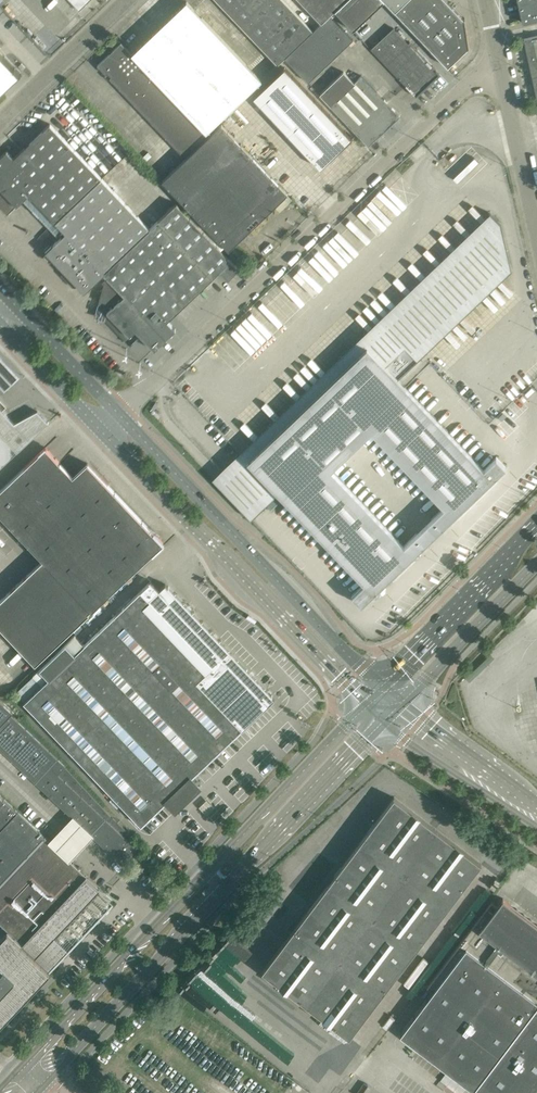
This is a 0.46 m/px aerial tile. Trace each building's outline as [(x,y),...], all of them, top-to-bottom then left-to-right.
[(78,10),(89,0),(69,0),(78,10)] [(284,58),(312,31),(283,0),(216,0),(277,64),(284,58)] [(321,23),(329,15),(345,0),(299,0),(321,23)] [(354,29),(384,0),(346,0),(335,11),(352,29),(352,30),(354,29)] [(402,19),(437,56),(447,67),(468,47),(468,48),(469,48),(464,18),(463,18),(464,19),(446,0),(384,0),(402,19)] [(522,22),(536,19),(536,0),(517,0),(522,22)] [(186,2),(131,54),(207,132),(261,80),(186,2)] [(329,15),(321,23),(312,31),(284,58),(308,82),(352,39),(329,15)] [(393,27),(370,49),(378,56),(405,86),(416,97),(417,96),(416,95),(423,89),(424,89),(431,83),(430,82),(436,77),(437,76),(439,74),(435,70),(436,69),(409,42),(408,43),(393,27)] [(536,101),(536,36),(523,39),(536,101)] [(109,78),(182,155),(207,132),(131,54),(120,43),(97,65),(105,74),(107,73),(111,77),(109,78)] [(19,72),(0,52),(0,91),(19,72)] [(284,67),(253,97),(320,168),(351,138),(284,67)] [(319,94),(368,145),(399,115),(361,75),(354,83),(343,72),(319,94)] [(102,178),(49,123),(13,157),(6,150),(0,156),(0,203),(9,212),(28,194),(55,222),(102,178)] [(221,124),(162,181),(228,250),(287,194),(221,124)] [(104,180),(102,178),(55,222),(65,232),(45,251),(62,270),(61,271),(61,275),(67,282),(72,282),(73,281),(83,292),(103,273),(150,229),(104,180)] [(392,178),(363,206),(374,218),(380,212),(383,215),(387,211),(390,214),(396,209),(398,212),(404,206),(400,202),(408,194),(392,178)] [(311,204),(326,192),(323,188),(313,196),(309,192),(304,196),(311,204)] [(219,271),(227,280),(239,269),(176,204),(159,220),(212,277),(219,271)] [(98,303),(97,308),(106,311),(107,312),(106,316),(131,343),(140,335),(154,350),(175,329),(167,320),(212,277),(159,220),(150,229),(103,273),(107,277),(102,282),(103,283),(98,303)] [(276,288),(223,338),(248,364),(275,338),(272,335),(297,310),(276,288)] [(364,583),(351,595),(361,605),(505,467),(496,457),(483,469),(397,379),(417,359),(405,346),(385,365),(367,346),(247,461),(364,583)] [(2,391),(18,376),(0,357),(0,388),(2,391)] [(17,452),(48,422),(48,421),(47,421),(37,410),(14,423),(2,410),(5,407),(0,401),(0,468),(17,452)] [(46,448),(45,447),(0,490),(0,514),(43,560),(0,600),(0,626),(35,664),(163,543),(87,463),(73,476),(46,448)] [(24,700),(23,701),(33,712),(82,763),(114,797),(122,806),(141,825),(151,816),(161,806),(166,801),(172,807),(198,783),(191,776),(192,776),(203,765),(242,728),(242,729),(274,698),(272,696),(265,688),(238,660),(168,586),(165,583),(159,589),(150,580),(149,581),(82,645),(74,636),(66,644),(40,668),(33,675),(42,684),(24,700)] [(10,713),(12,710),(2,700),(0,698),(0,724),(10,713)] [(0,724),(0,748),(72,816),(93,836),(122,864),(137,848),(131,842),(135,838),(111,815),(111,816),(65,767),(66,766),(10,713),(0,724)] [(7,929),(0,937),(0,1022),(54,965),(57,962),(69,949),(55,936),(86,903),(100,888),(70,860),(93,836),(72,816),(49,840),(0,794),(0,923),(7,929)] [(262,971),(349,1037),(481,863),(394,797),(262,971)] [(481,914),(427,986),(433,991),(400,1034),(477,1092),(534,1092),(536,1088),(536,924),(503,898),(487,919),(481,914)] [(447,1071),(440,1080),(457,1092),(463,1092),(467,1087),(447,1071)]
